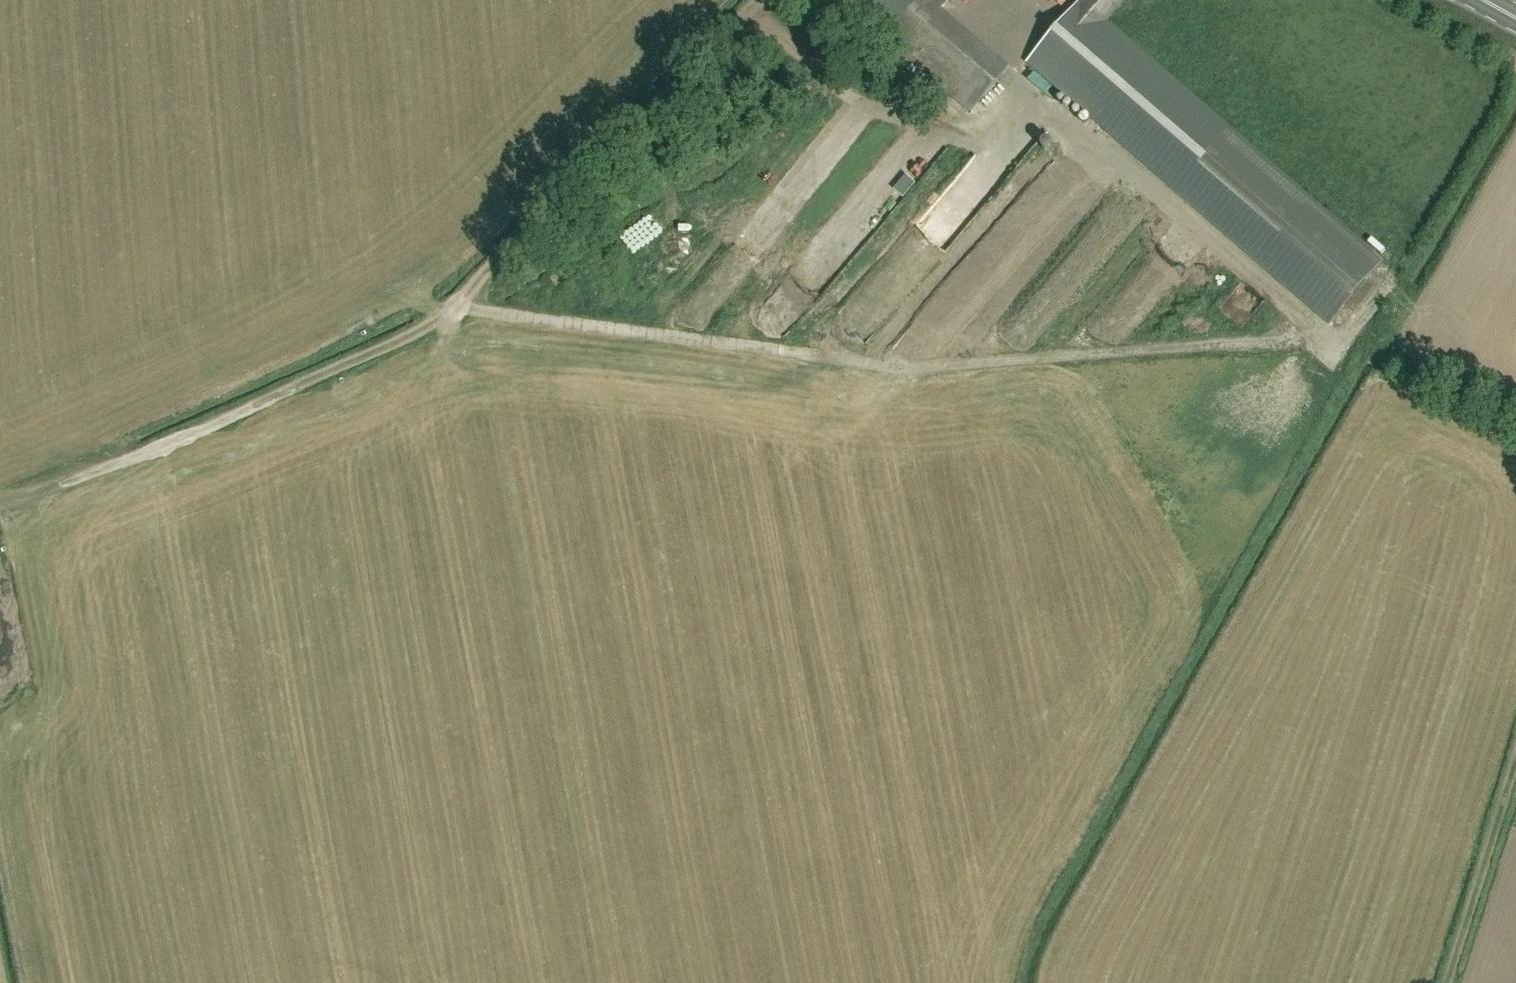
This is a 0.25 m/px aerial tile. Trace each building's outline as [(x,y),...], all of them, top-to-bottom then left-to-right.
[(942,12),(952,0),(840,0),(840,1),(971,114),(1009,69),(942,12)] [(1106,21),(1124,0),(1083,0),(1082,1),(1081,0),(1027,62),(1329,324),(1383,261),(1106,21)]
